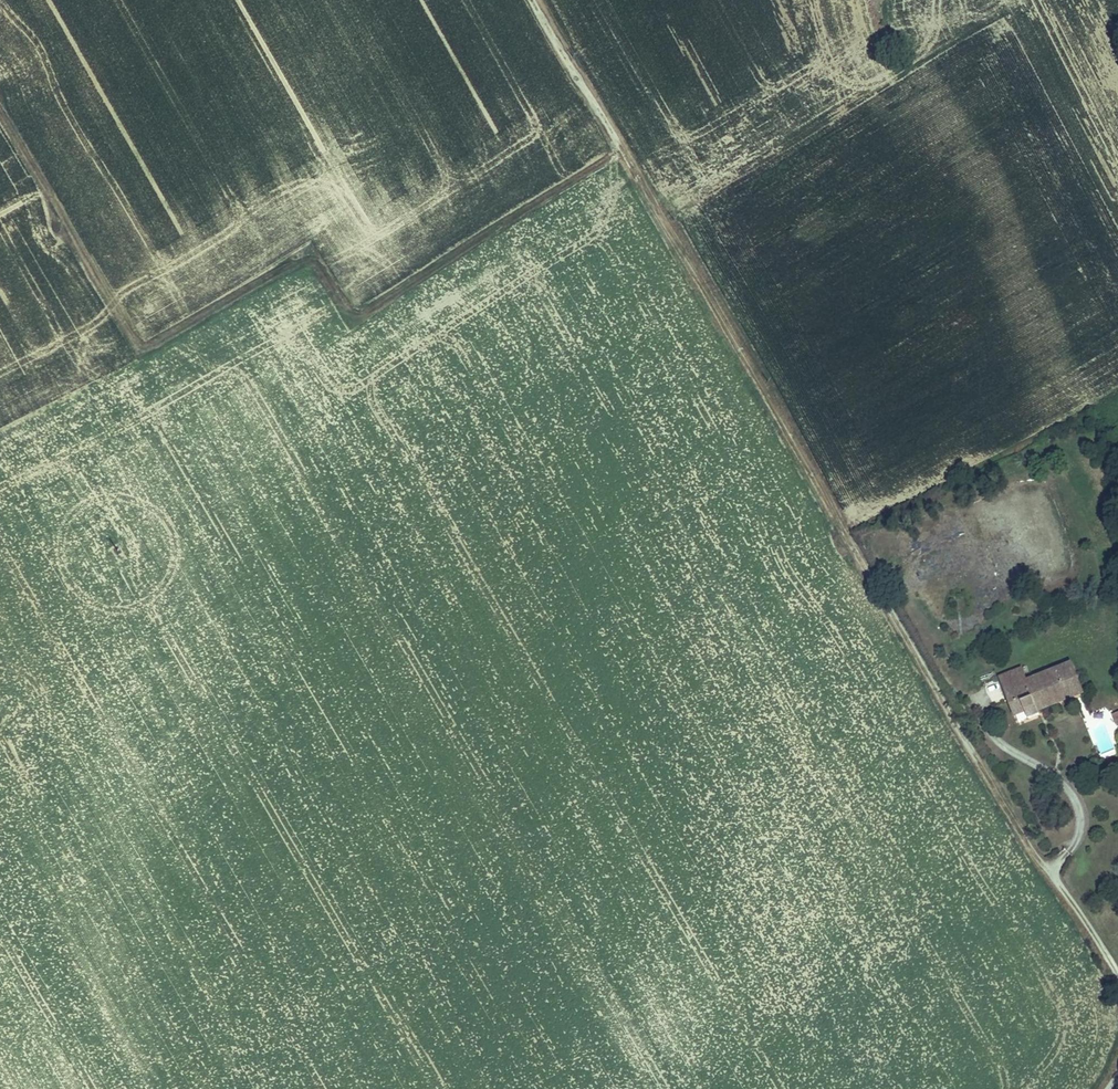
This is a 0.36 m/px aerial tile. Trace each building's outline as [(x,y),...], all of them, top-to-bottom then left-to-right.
[(1074,659),(1031,676),(1026,663),(1003,672),(1017,709),(1026,705),(1030,714),(1041,709),(1037,700),(1035,695),(1043,692),(1045,697),(1047,702),(1074,691),(1068,676),(1079,671),(1074,659)] [(1079,671),(1068,676),(1074,691),(1085,687),(1079,671)] [(1111,709),(1086,715),(1095,755),(1117,750),(1117,736),(1115,724),(1111,709)]
